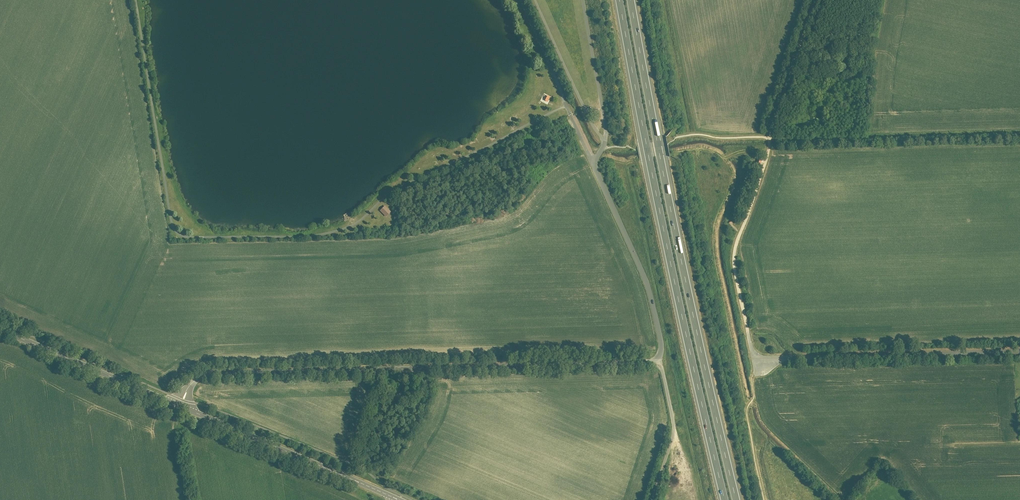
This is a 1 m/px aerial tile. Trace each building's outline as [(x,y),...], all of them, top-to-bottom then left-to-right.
[(388,217),(393,212),(387,206),(382,211),(388,217)]
